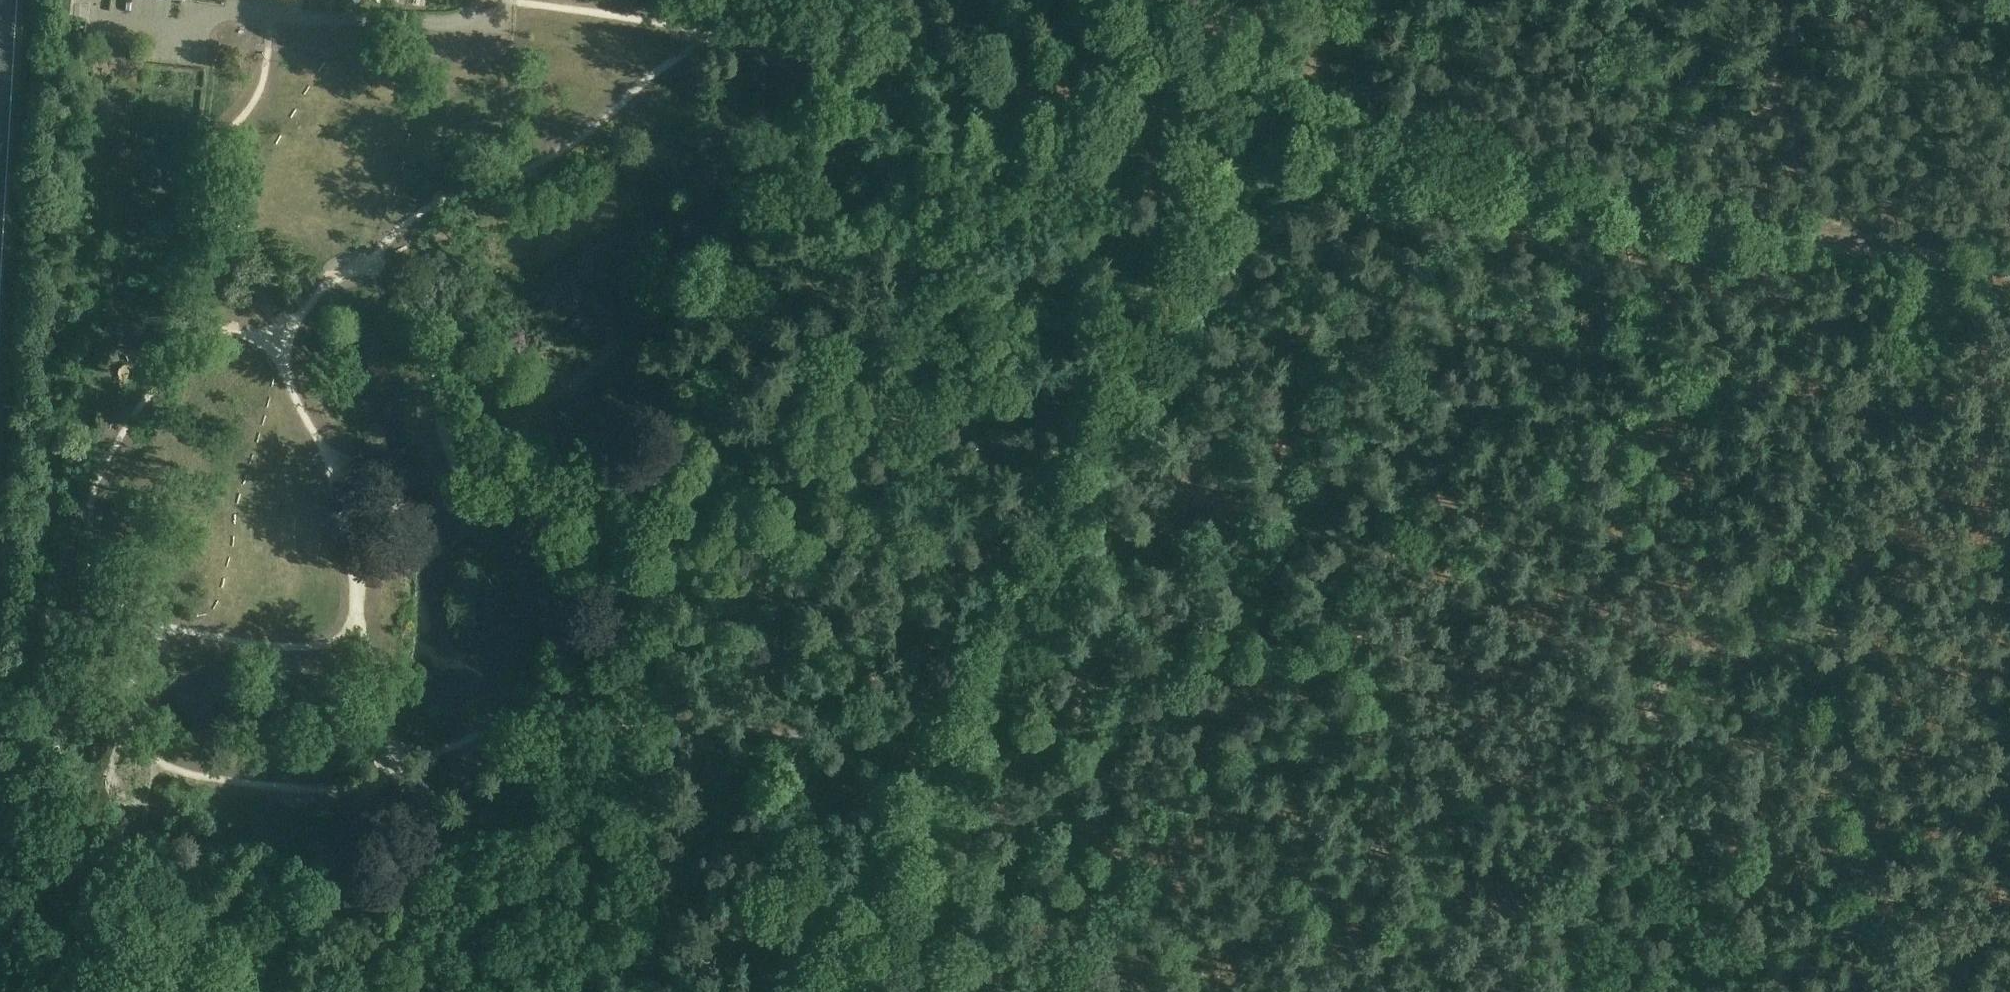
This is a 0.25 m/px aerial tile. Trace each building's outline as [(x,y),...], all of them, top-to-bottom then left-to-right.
[(59,16),(69,17),(71,0),(60,0),(59,16)]
